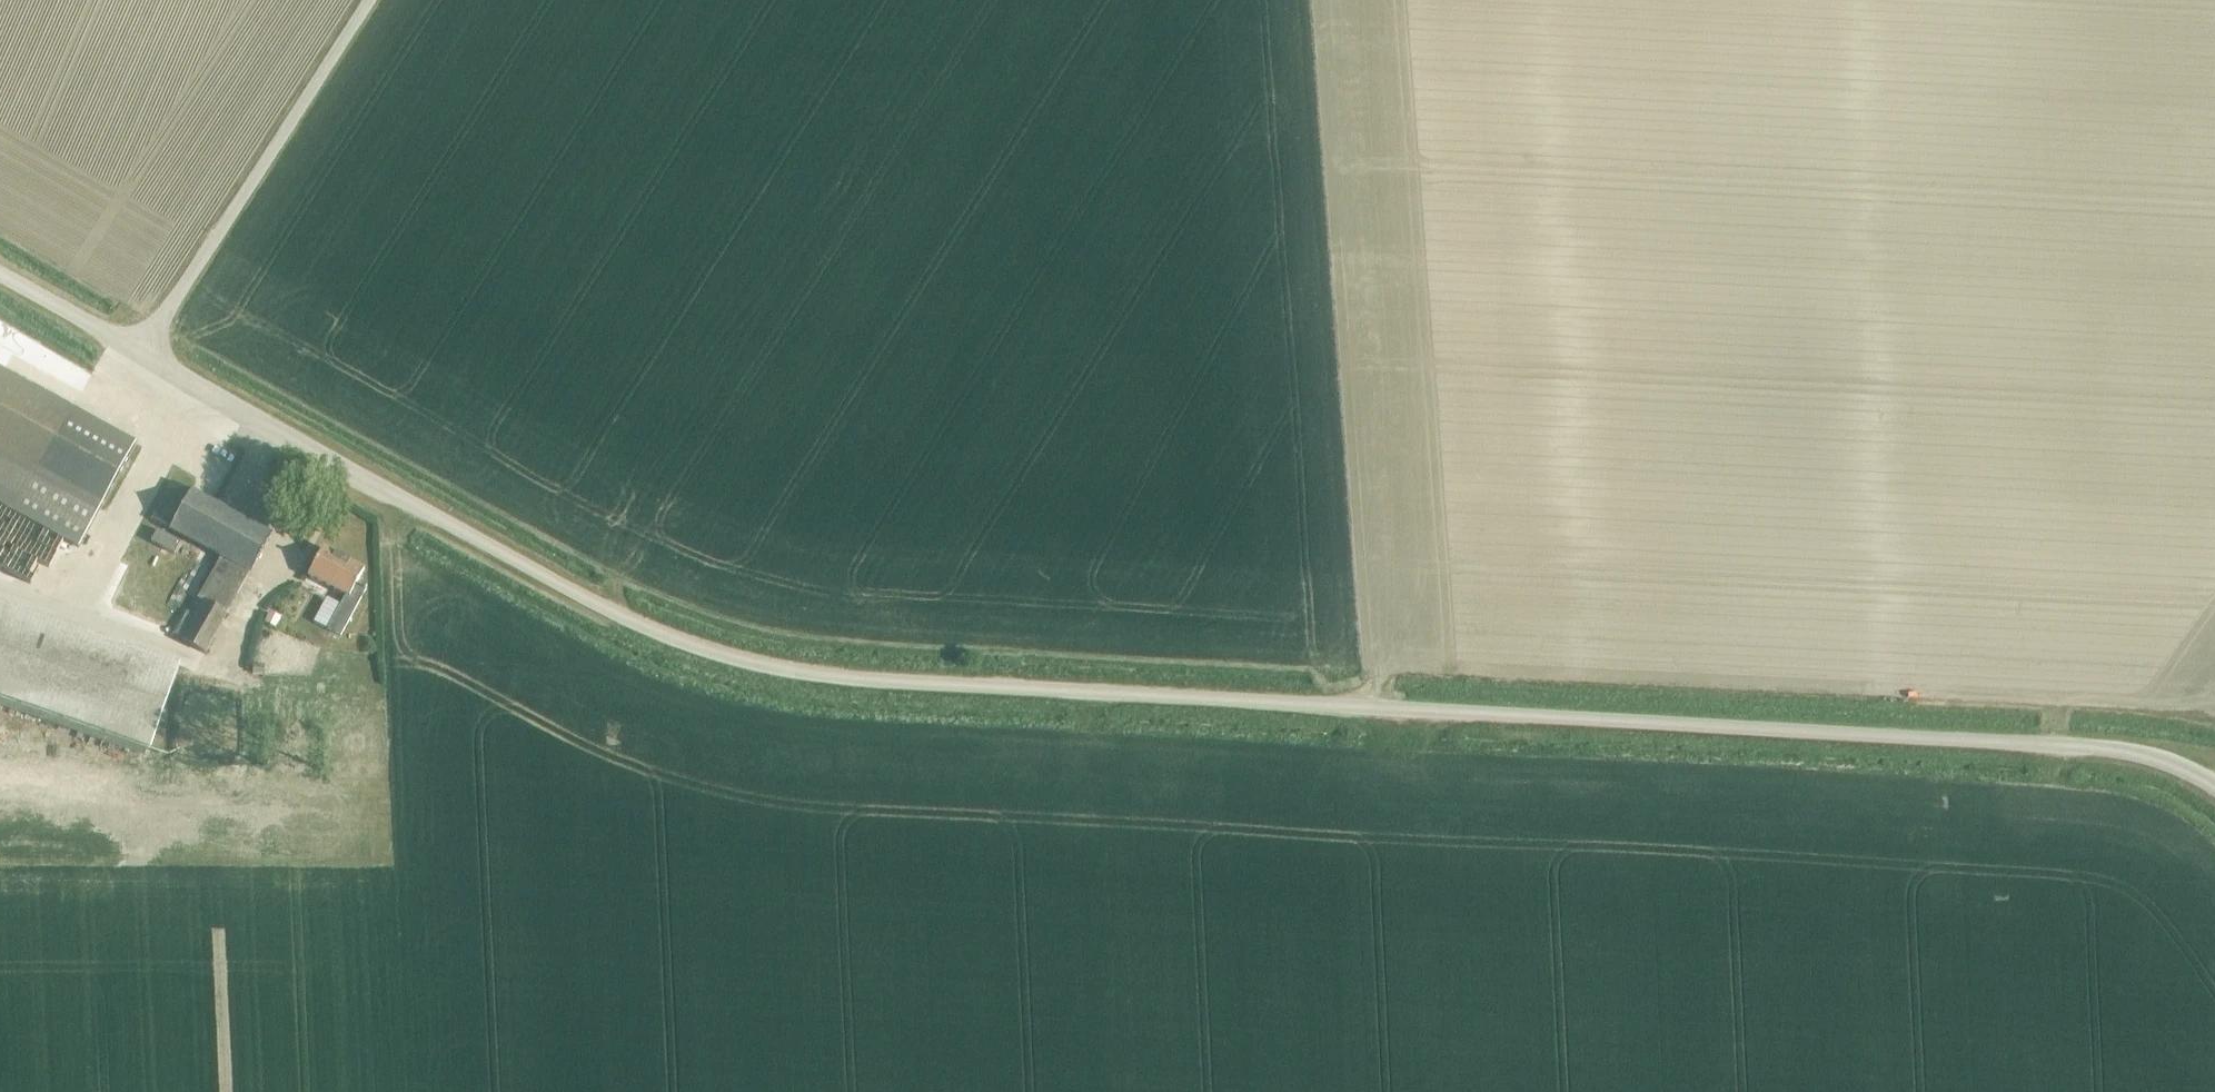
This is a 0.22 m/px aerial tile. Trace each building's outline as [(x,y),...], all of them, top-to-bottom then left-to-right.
[(79,548),(100,510),(135,445),(0,371),(0,505),(79,548)] [(172,482),(152,520),(202,548),(221,558),(198,599),(203,602),(181,642),(205,656),(270,536),(172,482)] [(375,577),(345,561),(337,578),(329,575),(323,584),(308,576),(291,607),(322,627),(332,610),(350,620),(375,577)] [(176,665),(0,604),(0,699),(147,749),(176,665)] [(269,611),(264,622),(276,627),(281,617),(269,611)] [(264,664),(253,664),(253,682),(264,682),(264,664)]
